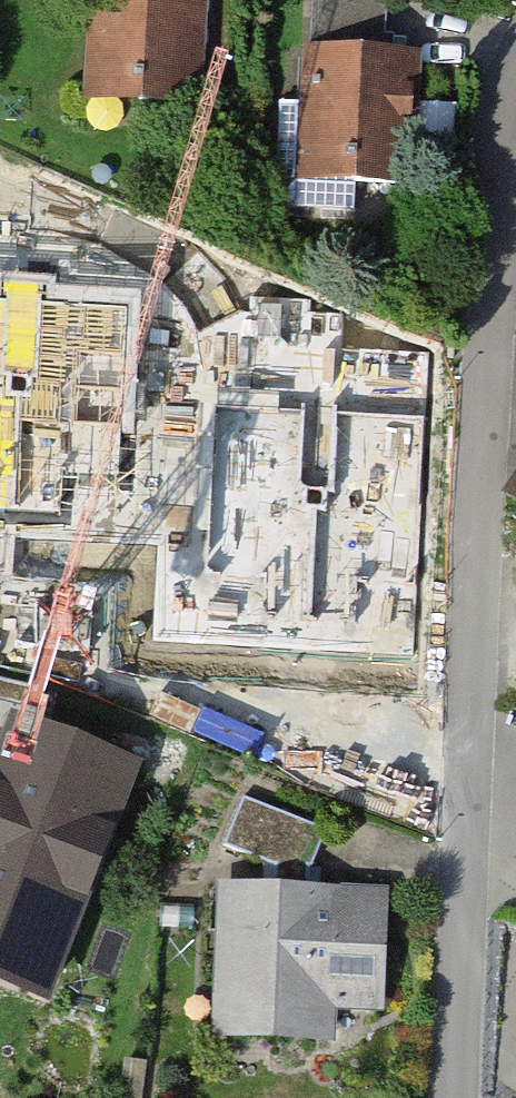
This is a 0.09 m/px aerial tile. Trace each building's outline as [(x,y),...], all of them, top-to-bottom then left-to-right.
[(93,83),(140,85),(139,101),(193,104),(198,0),(97,0),(93,83)] [(407,185),(413,54),(392,53),(393,37),(382,37),(383,4),(315,1),(310,104),(280,103),(275,206),(354,209),(355,183),(407,185)] [(0,283),(0,528),(128,536),(142,291),(0,283)] [(410,654),(423,416),(171,402),(158,640),(410,654)] [(0,677),(0,703),(34,711),(39,686),(0,677)] [(60,958),(134,765),(16,720),(0,763),(0,935),(60,958)] [(272,892),(309,894),(310,872),(327,830),(243,796),(222,846),(273,866),(272,892)] [(272,892),(226,890),(222,997),(272,999),(270,1033),(328,1035),(329,1003),(378,1005),(382,897),(309,894),(272,892)]
